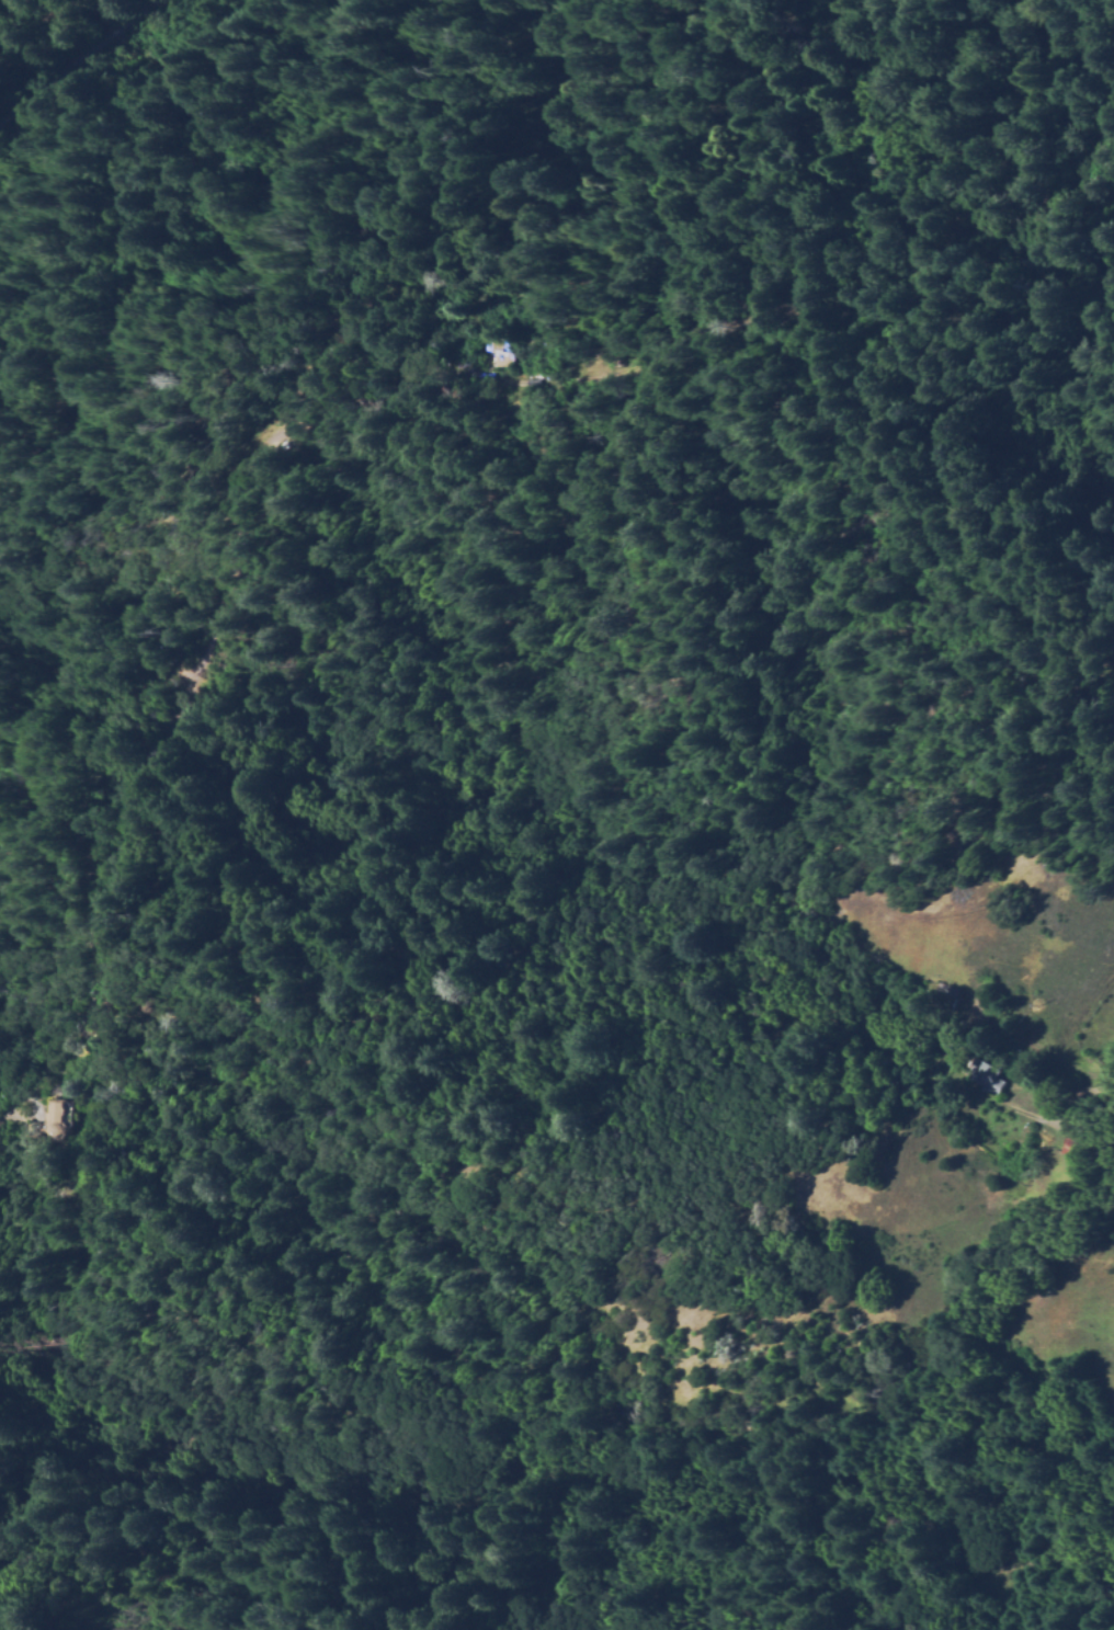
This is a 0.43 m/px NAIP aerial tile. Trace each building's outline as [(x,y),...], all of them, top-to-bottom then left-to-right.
[(971,1088),(982,1067),(996,1073),(991,1081),(1002,1086),(994,1101),(971,1088)] [(36,1104),(68,1106),(66,1140),(56,1149),(43,1149),(43,1141),(34,1141),(34,1128),(41,1128),(41,1113),(36,1113),(36,1104)]
